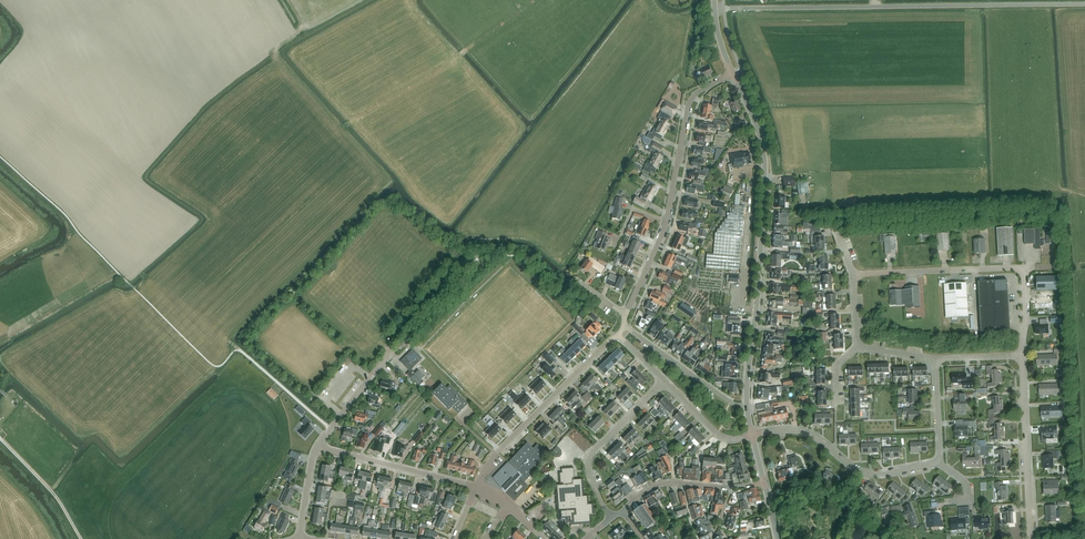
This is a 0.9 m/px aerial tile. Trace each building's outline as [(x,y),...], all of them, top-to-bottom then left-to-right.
[(703,78),(712,74),(709,67),(700,71),(703,78)] [(676,108),(666,102),(662,100),(658,108),(661,110),(661,111),(662,111),(658,118),(660,119),(658,122),(660,123),(658,126),(666,130),(669,124),(666,123),(670,116),(672,117),(676,108)] [(711,109),(717,110),(719,102),(712,101),(711,106),(704,104),(703,111),(710,112),(711,109)] [(734,113),(741,110),(737,101),(730,104),(734,113)] [(709,117),(710,112),(703,111),(701,118),(709,119),(708,120),(713,121),(713,118),(709,117)] [(717,124),(714,124),(708,123),(708,124),(699,122),(698,129),(707,131),(707,128),(716,129),(717,124)] [(660,140),(666,130),(658,126),(656,130),(654,129),(651,134),(649,132),(647,137),(652,140),(654,137),(660,140)] [(706,143),(704,143),(705,139),(711,140),(712,137),(705,136),(705,135),(697,134),(696,141),(699,142),(698,145),(704,146),(705,147),(706,146),(706,143)] [(662,148),(652,142),(651,145),(649,144),(651,140),(644,136),(642,139),(643,143),(647,146),(649,148),(654,151),(652,154),(654,156),(652,159),(659,163),(663,157),(664,154),(660,152),(662,148)] [(711,147),(706,146),(705,147),(704,146),(704,148),(703,148),(703,149),(700,148),(695,147),(694,154),(697,154),(697,155),(702,156),(703,152),(710,153),(711,147)] [(743,165),(751,164),(749,153),(741,154),(741,152),(729,154),(731,164),(732,164),(733,168),(743,167),(743,165)] [(704,160),(701,159),(702,158),(697,158),(697,160),(696,159),(696,160),(692,159),(691,166),(700,168),(701,164),(703,165),(704,160)] [(656,169),(659,163),(652,159),(650,162),(648,161),(643,170),(649,174),(651,171),(654,173),(656,169)] [(690,172),(689,179),(693,180),(693,183),(701,185),(702,181),(697,180),(698,175),(705,177),(706,172),(701,171),(696,169),(695,173),(690,172)] [(649,176),(642,172),(639,178),(646,182),(649,176)] [(794,186),(794,177),(782,178),(783,187),(794,186)] [(808,192),(805,180),(796,182),(798,194),(808,192)] [(646,192),(653,196),(657,190),(654,188),(655,185),(649,182),(644,191),(646,192)] [(686,192),(695,194),(695,190),(697,190),(697,191),(703,192),(704,186),(691,183),(691,186),(688,185),(686,192)] [(731,193),(721,188),(718,195),(728,199),(731,193)] [(650,202),(653,196),(646,192),(644,195),(642,194),(639,199),(636,197),(633,202),(643,207),(645,203),(647,200),(650,202)] [(785,196),(782,196),(776,196),(775,208),(784,208),(785,196)] [(623,209),(620,208),(623,199),(616,197),(613,206),(615,207),(612,218),(620,220),(623,209)] [(698,200),(690,199),(685,198),(684,205),(693,207),(696,208),(698,200)] [(739,270),(740,256),(744,206),(735,205),(734,209),(732,209),(732,212),(730,212),(729,216),(727,215),(727,219),(725,219),(724,222),(722,222),(722,226),(720,225),(719,229),(717,229),(717,233),(715,233),(713,254),(707,253),(705,268),(739,270)] [(786,216),(787,216),(789,216),(789,210),(781,210),(781,214),(775,213),(774,224),(781,225),(786,225),(786,216)] [(690,219),(691,215),(696,216),(697,213),(687,211),(686,212),(682,211),(681,217),(690,219)] [(638,226),(647,230),(651,222),(644,220),(643,223),(640,222),(638,226)] [(693,224),(689,223),(689,224),(680,223),(679,230),(688,231),(689,227),(692,228),(695,228),(695,225),(693,224)] [(644,237),(647,230),(638,226),(636,229),(639,231),(638,234),(644,237)] [(630,229),(627,228),(624,233),(625,233),(632,236),(633,233),(629,231),(630,229)] [(997,229),(998,257),(1014,256),(1012,228),(997,229)] [(705,238),(707,230),(700,229),(699,237),(705,238)] [(1025,245),(1035,244),(1035,250),(1041,249),(1040,229),(1024,230),(1025,245)] [(608,245),(611,240),(604,237),(606,233),(598,230),(596,237),(599,239),(598,243),(595,242),(593,246),(596,247),(596,248),(604,252),(607,245),(608,245)] [(824,243),(823,236),(819,236),(819,231),(810,231),(810,243),(815,243),(815,244),(824,243)] [(938,251),(950,251),(949,233),(937,234),(938,251)] [(896,237),(895,237),(895,234),(880,235),(880,242),(885,242),(885,254),(897,254),(896,237)] [(686,247),(688,242),(689,239),(685,237),(685,238),(678,235),(677,237),(676,237),(674,241),(682,245),(686,247)] [(976,254),(985,253),(984,240),(975,240),(976,254)] [(638,250),(641,244),(633,241),(632,245),(626,242),(625,244),(638,250)] [(680,249),(682,245),(674,241),(672,246),(673,246),(672,249),(679,252),(678,253),(684,256),(685,252),(683,251),(683,250),(680,249)] [(824,250),(824,243),(815,244),(815,243),(810,243),(811,245),(815,245),(815,251),(824,250)] [(636,256),(638,250),(625,244),(623,247),(629,250),(628,253),(636,256)] [(790,253),(786,253),(779,252),(779,256),(772,255),(772,267),(780,267),(780,259),(790,260),(790,253)] [(633,262),(636,256),(628,253),(626,257),(620,254),(619,256),(633,262)] [(687,259),(683,257),(677,254),(676,257),(668,254),(665,260),(673,263),(675,264),(676,261),(681,264),(682,262),(685,264),(687,259)] [(819,263),(827,263),(827,256),(819,256),(819,255),(814,256),(814,258),(819,258),(819,262),(819,263)] [(630,269),(633,262),(619,256),(618,259),(624,262),(623,265),(630,269)] [(601,273),(604,267),(592,259),(589,262),(587,261),(581,269),(587,272),(591,266),(601,273)] [(672,266),(673,263),(665,260),(663,266),(671,269),(675,271),(674,273),(681,276),(683,273),(676,270),(677,268),(672,266)] [(828,270),(827,263),(819,263),(819,262),(814,263),(814,265),(819,265),(819,270),(828,270)] [(786,275),(787,269),(783,269),(776,269),(776,271),(771,271),(771,279),(779,279),(779,275),(787,276),(787,275),(786,275)] [(671,280),(676,282),(679,276),(673,274),(672,276),(661,271),(658,278),(665,281),(664,283),(669,285),(671,280)] [(620,290),(625,280),(619,278),(610,274),(606,284),(615,288),(620,290)] [(831,275),(828,276),(823,276),(823,275),(818,275),(818,278),(822,278),(823,282),(823,283),(831,283),(831,275)] [(1059,291),(1059,277),(1036,278),(1037,291),(1059,291)] [(994,294),(1008,293),(1008,281),(993,282),(994,294)] [(832,290),(831,283),(823,283),(823,282),(818,282),(818,285),(823,285),(823,290),(821,290),(821,293),(830,293),(830,290),(832,290)] [(979,295),(994,294),(993,282),(978,282),(979,295)] [(779,295),(779,290),(798,292),(798,286),(776,284),(771,283),(770,294),(779,295)] [(968,317),(966,283),(944,285),(946,318),(968,317)] [(669,294),(672,289),(664,286),(662,291),(669,294)] [(890,291),(890,306),(907,305),(907,308),(920,307),(919,286),(906,287),(906,290),(890,291)] [(664,300),(666,295),(656,290),(655,292),(652,291),(649,297),(653,299),(652,302),(664,307),(666,303),(659,300),(660,298),(664,300)] [(835,295),(830,295),(830,293),(821,293),(822,298),(826,297),(826,302),(826,303),(835,302),(835,295)] [(994,306),(1009,306),(1008,293),(994,294),(994,306)] [(980,307),(994,306),(994,294),(979,295),(980,307)] [(783,300),(775,299),(775,300),(769,300),(768,308),(775,309),(777,309),(777,306),(783,307),(783,300)] [(798,300),(798,301),(790,300),(789,305),(797,305),(797,306),(801,306),(801,308),(802,308),(801,314),(813,315),(814,310),(815,310),(816,302),(815,302),(802,301),(798,300)] [(655,308),(656,305),(648,302),(645,308),(647,309),(646,313),(654,317),(658,310),(655,308)] [(696,312),(682,302),(678,308),(691,318),(696,312)] [(835,309),(835,302),(826,303),(826,302),(822,302),(822,305),(827,304),(827,310),(835,309)] [(980,320),(995,319),(994,306),(980,307),(980,320)] [(995,319),(1010,318),(1009,306),(994,306),(995,319)] [(791,320),(791,314),(768,312),(767,326),(776,327),(777,318),(791,320)] [(598,318),(592,313),(589,316),(595,322),(598,318)] [(637,326),(643,330),(645,326),(648,327),(653,320),(647,315),(644,319),(645,320),(644,321),(641,318),(637,326)] [(731,334),(739,335),(740,324),(740,319),(737,319),(737,315),(728,315),(728,318),(727,324),(727,332),(731,332),(731,334)] [(996,331),(1010,330),(1010,318),(995,319),(996,331)] [(981,332),(996,331),(995,319),(980,320),(981,332)] [(1036,325),(1036,334),(1049,333),(1048,325),(1047,325),(1047,319),(1040,320),(1040,325),(1036,325)] [(654,338),(658,333),(663,325),(656,320),(651,328),(652,329),(648,334),(654,338)] [(839,329),(839,322),(830,322),(830,321),(826,322),(826,324),(830,324),(831,330),(839,329)] [(599,329),(601,326),(597,322),(594,324),(593,323),(590,327),(597,334),(601,331),(599,329)] [(581,336),(584,333),(575,324),(572,327),(581,336)] [(593,338),(597,334),(590,327),(586,331),(587,332),(585,334),(584,334),(588,338),(589,339),(591,336),(593,338)] [(672,340),(671,340),(674,337),(667,332),(665,335),(662,333),(657,340),(661,343),(667,347),(672,340)] [(773,338),(774,333),(766,332),(764,344),(772,345),(772,344),(778,344),(779,339),(773,338)] [(819,343),(826,343),(826,333),(818,333),(819,343)] [(680,345),(676,343),(678,340),(678,339),(680,335),(678,334),(675,338),(676,338),(673,343),(669,349),(674,353),(680,345)] [(688,347),(692,342),(694,339),(691,337),(689,340),(687,339),(684,344),(681,342),(680,345),(674,353),(680,357),(684,351),(687,346),(688,347)] [(579,340),(576,343),(571,338),(570,340),(573,343),(572,343),(574,345),(575,345),(580,351),(585,346),(579,340)] [(843,349),(843,342),(834,342),(834,341),(829,341),(830,344),(834,344),(834,349),(843,349)] [(739,344),(732,344),(732,343),(716,342),(716,345),(726,346),(726,348),(732,348),(732,356),(738,356),(739,344)] [(688,362),(699,346),(696,344),(690,353),(687,351),(682,358),(688,362)] [(576,355),(580,351),(575,345),(574,345),(570,349),(576,355)] [(698,359),(695,357),(702,348),(699,346),(688,362),(693,366),(698,359)] [(570,349),(567,352),(562,347),(560,349),(563,352),(565,354),(571,360),(576,355),(570,349)] [(421,380),(424,376),(418,370),(415,373),(412,369),(422,359),(413,349),(400,361),(409,371),(406,374),(416,384),(418,387),(423,382),(421,380)] [(619,360),(623,355),(618,349),(613,354),(619,360)] [(556,357),(550,350),(547,353),(554,359),(556,357)] [(554,360),(547,353),(543,358),(550,365),(554,360)] [(566,365),(571,360),(565,354),(560,359),(566,365)] [(618,360),(619,360),(613,354),(608,359),(614,365),(616,362),(618,364),(619,363),(620,362),(618,360)] [(710,365),(711,362),(710,361),(713,357),(710,355),(707,359),(709,360),(707,363),(701,371),(706,375),(711,368),(709,367),(710,365)] [(782,359),(783,356),(776,355),(776,358),(768,357),(762,356),(761,368),(767,368),(768,364),(777,365),(777,363),(781,363),(781,359),(782,359)] [(1037,366),(1057,365),(1057,355),(1037,356),(1037,366)] [(709,360),(707,359),(706,358),(702,362),(700,361),(695,367),(701,371),(707,363),(709,360)] [(611,368),(614,365),(608,359),(603,363),(609,369),(611,371),(612,370),(613,370),(611,368)] [(737,378),(738,365),(731,364),(731,363),(728,362),(728,364),(725,364),(724,377),(737,378)] [(610,372),(611,371),(609,369),(603,363),(599,368),(605,374),(607,371),(609,373),(610,372)] [(554,366),(551,368),(547,364),(541,369),(552,379),(556,375),(553,372),(556,368),(554,366)] [(884,373),(889,373),(889,364),(882,365),(882,373),(881,373),(881,378),(884,378),(884,373)] [(998,374),(998,370),(993,370),(993,366),(986,366),(987,375),(992,375),(992,379),(1001,378),(1001,374),(998,374)] [(858,376),(863,376),(863,367),(856,368),(856,376),(855,376),(855,381),(858,381),(858,376)] [(903,377),(908,377),(908,368),(901,368),(901,377),(900,377),(900,382),(903,382),(903,377)] [(922,376),(927,376),(927,368),(920,368),(920,376),(919,377),(920,381),(922,381),(922,376)] [(1064,376),(1064,368),(1056,369),(1057,377),(1064,376)] [(400,376),(391,369),(389,372),(397,379),(400,376)] [(631,387),(642,375),(637,369),(631,375),(634,378),(630,381),(628,379),(626,382),(631,387)] [(816,377),(825,377),(825,370),(816,370),(816,369),(811,369),(811,372),(816,372),(816,376),(816,377)] [(759,383),(768,383),(769,378),(771,378),(771,377),(779,378),(780,373),(774,373),(774,371),(771,372),(766,372),(766,373),(761,373),(761,378),(760,378),(759,383)] [(964,389),(975,389),(975,379),(966,379),(966,373),(953,374),(953,383),(958,383),(958,385),(959,386),(964,386),(964,389)] [(594,383),(597,380),(592,375),(587,380),(597,390),(600,393),(603,390),(598,385),(597,386),(594,383)] [(639,383),(642,386),(648,381),(642,375),(631,387),(636,392),(639,389),(636,387),(638,385),(637,385),(639,383)] [(825,384),(825,377),(816,377),(816,376),(812,376),(812,379),(816,379),(816,384),(825,384)] [(539,378),(534,383),(541,390),(545,386),(546,385),(539,378)] [(1001,378),(992,379),(992,383),(987,383),(987,387),(999,387),(999,383),(1002,383),(1001,378)] [(391,381),(382,379),(380,387),(390,389),(394,390),(394,387),(395,387),(396,383),(391,381)] [(595,392),(597,390),(587,380),(582,385),(587,390),(590,388),(592,390),(592,389),(595,392)] [(534,383),(529,388),(536,395),(537,394),(541,390),(534,383)] [(736,393),(737,383),(730,383),(724,383),(723,389),(729,390),(729,393),(736,393)] [(458,414),(468,404),(450,385),(446,388),(442,384),(432,394),(449,411),(452,408),(458,414)] [(1040,395),(1059,394),(1059,384),(1039,385),(1040,395)] [(769,394),(777,392),(777,393),(782,393),(781,386),(769,388),(766,388),(759,387),(758,399),(765,400),(768,400),(769,394)] [(514,387),(511,389),(518,397),(521,395),(514,387)] [(275,399),(278,395),(271,388),(267,392),(275,399)] [(628,399),(633,394),(627,388),(623,392),(620,388),(618,390),(621,394),(622,393),(628,399)] [(860,397),(860,396),(860,391),(865,391),(865,389),(859,389),(859,390),(851,390),(851,397),(860,397)] [(584,394),(589,398),(590,400),(592,398),(591,396),(592,396),(587,391),(584,394)] [(817,399),(826,399),(826,392),(818,392),(818,391),(813,391),(813,393),(817,393),(817,398),(817,399)] [(580,401),(578,399),(580,397),(575,392),(570,396),(580,406),(582,404),(580,402),(580,401)] [(524,393),(519,398),(526,405),(530,401),(531,400),(524,393)] [(623,404),(628,399),(622,393),(621,394),(618,397),(615,393),(613,395),(617,399),(617,398),(623,404)] [(589,399),(589,398),(584,394),(581,398),(586,403),(589,399)] [(860,403),(860,402),(860,398),(865,398),(865,395),(860,396),(860,397),(851,397),(851,404),(860,403)] [(974,400),(974,395),(958,395),(958,400),(954,400),(955,411),(966,410),(966,401),(974,400)] [(377,403),(379,398),(370,396),(368,403),(374,404),(373,407),(380,408),(381,404),(377,403)] [(578,408),(580,406),(570,396),(566,401),(569,404),(567,406),(570,409),(571,407),(572,409),(575,406),(578,408)] [(805,398),(805,396),(797,397),(798,402),(805,401),(805,404),(809,404),(808,397),(805,398)] [(918,404),(917,397),(909,397),(909,396),(904,396),(904,399),(909,399),(909,404),(918,404)] [(659,413),(670,403),(664,397),(661,400),(659,397),(656,400),(661,406),(659,408),(660,408),(657,411),(654,408),(649,412),(654,417),(659,413)] [(994,406),(1003,405),(1002,400),(1000,400),(999,397),(988,397),(988,402),(993,401),(994,406)] [(519,398),(514,403),(521,410),(526,405),(519,398)] [(826,406),(826,399),(817,399),(817,398),(813,398),(813,400),(817,400),(817,406),(826,406)] [(614,414),(619,409),(613,402),(609,406),(605,403),(603,405),(607,408),(608,407),(614,414)] [(860,410),(860,409),(860,405),(865,405),(865,402),(860,402),(860,403),(851,404),(852,411),(860,410)] [(674,413),(672,411),(675,408),(670,403),(659,413),(661,415),(664,412),(664,413),(666,411),(669,414),(668,416),(670,418),(674,413)] [(774,420),(772,410),(771,403),(762,404),(762,409),(764,409),(765,412),(767,421),(774,420)] [(995,419),(995,414),(1000,414),(1000,410),(1003,410),(1003,405),(994,406),(994,410),(988,410),(989,419),(995,419)] [(1061,416),(1061,406),(1041,407),(1042,417),(1061,416)] [(609,419),(614,414),(608,407),(607,408),(604,411),(600,408),(598,410),(602,413),(603,413),(609,419)] [(493,408),(489,412),(494,417),(498,413),(493,408)] [(509,408),(504,413),(511,420),(516,415),(509,408)] [(561,421),(564,423),(566,421),(563,419),(563,418),(562,417),(564,414),(559,408),(554,413),(560,419),(559,419),(561,421)] [(774,420),(788,417),(786,408),(772,410),(774,420)] [(365,415),(358,413),(358,415),(356,415),(355,420),(363,423),(365,418),(371,420),(377,412),(366,409),(365,415)] [(860,412),(865,412),(865,409),(860,409),(860,410),(852,411),(852,418),(861,417),(860,412)] [(909,420),(920,419),(920,412),(912,412),(912,409),(903,409),(904,415),(909,415),(909,420)] [(570,410),(568,412),(575,419),(578,416),(576,414),(575,414),(570,410)] [(439,411),(433,418),(437,420),(442,414),(439,411)] [(674,428),(685,418),(679,412),(676,415),(674,413),(670,418),(672,420),(673,418),(677,421),(675,423),(675,424),(672,427),(674,428)] [(760,422),(767,421),(765,412),(758,413),(760,422)] [(504,413),(499,417),(506,424),(511,420),(504,413)] [(555,424),(557,421),(564,428),(566,426),(564,423),(561,421),(559,419),(560,419),(554,413),(549,418),(555,424)] [(815,424),(823,424),(823,414),(815,414),(815,424)] [(823,424),(831,424),(831,414),(823,414),(823,424)] [(656,425),(657,423),(654,420),(654,421),(648,415),(643,420),(649,426),(649,425),(652,422),(656,425)] [(305,439),(313,429),(309,425),(311,422),(306,417),(301,422),(305,426),(299,433),(305,439)] [(600,428),(605,423),(598,417),(594,421),(591,417),(589,419),(592,423),(593,422),(600,428)] [(678,430),(681,426),(684,429),(690,424),(685,418),(674,428),(673,430),(675,431),(677,429),(678,430)] [(1001,424),(996,424),(995,419),(989,419),(989,428),(995,428),(995,432),(1004,432),(1004,427),(1001,427),(1001,424)] [(653,428),(649,425),(649,426),(643,420),(638,425),(644,431),(648,427),(651,430),(653,428)] [(379,426),(378,425),(372,434),(376,437),(382,429),(383,429),(387,424),(383,421),(379,426)] [(967,437),(967,427),(973,427),(973,430),(976,430),(976,427),(975,427),(975,421),(963,422),(963,426),(955,427),(956,437),(967,437)] [(595,433),(600,428),(593,422),(592,423),(589,426),(586,422),(584,424),(588,428),(588,427),(595,433)] [(494,423),(489,427),(496,434),(501,430),(494,423)] [(544,423),(540,427),(547,435),(551,430),(544,423)] [(399,436),(406,427),(402,424),(395,433),(399,436)] [(1054,433),(1057,433),(1057,426),(1049,427),(1049,431),(1041,431),(1042,441),(1046,441),(1046,439),(1054,439),(1054,433)] [(489,427),(484,432),(491,439),(496,434),(489,427)] [(540,427),(535,432),(542,439),(547,435),(540,427)] [(694,427),(688,433),(691,436),(694,439),(700,433),(694,427)] [(346,442),(347,437),(351,438),(352,435),(357,436),(358,430),(352,428),(351,431),(345,430),(344,433),(343,432),(341,440),(346,442)] [(641,440),(643,438),(640,435),(639,435),(633,429),(628,434),(634,440),(635,440),(638,437),(641,440)] [(364,448),(366,440),(367,436),(368,436),(369,433),(363,431),(359,435),(359,438),(358,438),(356,447),(364,448)] [(423,435),(419,431),(412,440),(416,444),(423,435)] [(990,437),(990,441),(1001,440),(1001,437),(1004,437),(1004,432),(995,432),(995,436),(990,437)] [(699,444),(705,439),(700,433),(694,439),(692,441),(689,444),(690,445),(693,443),(696,446),(699,444)] [(638,443),(635,440),(634,440),(628,434),(623,439),(629,445),(633,441),(636,445),(638,443)] [(848,444),(857,444),(856,434),(848,435),(848,444)] [(384,444),(383,444),(383,443),(387,443),(389,436),(385,435),(385,437),(379,435),(378,440),(376,439),(375,442),(373,451),(381,453),(384,444)] [(840,445),(848,444),(848,435),(839,435),(840,445)] [(663,446),(667,443),(660,436),(657,439),(663,446)] [(920,452),(928,452),(927,442),(919,443),(920,452)] [(529,486),(524,482),(532,474),(530,471),(547,453),(537,444),(537,445),(533,449),(527,443),(522,448),(521,450),(509,463),(495,477),(508,490),(505,492),(515,502),(529,486)] [(622,452),(625,449),(619,443),(614,448),(624,459),(626,461),(629,458),(627,457),(627,456),(622,452)] [(870,453),(879,453),(878,443),(870,444),(870,453)] [(911,453),(920,452),(919,443),(911,443),(911,453)] [(405,450),(406,446),(395,444),(394,448),(395,448),(393,456),(401,458),(403,450),(405,450)] [(862,454),(870,453),(870,444),(862,444),(862,454)] [(553,456),(559,448),(557,446),(551,454),(553,456)] [(692,456),(699,449),(696,446),(689,452),(692,456)] [(980,467),(979,453),(980,453),(980,456),(984,456),(984,446),(975,447),(975,458),(971,458),(971,467),(980,467)] [(446,454),(447,450),(440,448),(439,454),(440,455),(439,459),(443,460),(444,453),(446,454)] [(624,459),(614,448),(608,454),(614,460),(617,457),(620,459),(622,461),(624,459)] [(884,458),(892,458),(892,448),(883,449),(884,458)] [(892,458),(901,457),(900,448),(892,448),(892,458)] [(667,473),(672,472),(670,465),(669,462),(670,462),(666,455),(663,449),(657,451),(665,467),(667,473)] [(418,462),(421,452),(415,450),(412,460),(418,462)] [(1001,459),(1010,458),(1010,453),(1007,454),(1007,450),(995,451),(995,455),(1001,455),(1001,459)] [(637,456),(636,456),(639,460),(647,455),(645,451),(640,454),(637,456)] [(1053,459),(1057,459),(1056,451),(1047,451),(1047,456),(1042,456),(1043,469),(1053,468),(1053,459)] [(737,464),(744,462),(742,454),(742,453),(735,455),(732,456),(732,459),(736,458),(737,464)] [(971,467),(971,458),(967,458),(966,453),(962,453),(963,465),(966,465),(966,467),(971,467)] [(428,464),(436,466),(438,456),(430,454),(428,464)] [(451,470),(454,456),(452,455),(450,461),(446,460),(445,468),(450,470),(450,469),(451,470)] [(790,468),(798,466),(796,455),(788,457),(790,464),(789,464),(790,468)] [(464,465),(465,464),(465,462),(464,462),(465,459),(462,458),(460,463),(459,463),(459,464),(457,471),(463,473),(465,465),(464,465)] [(715,474),(716,467),(717,460),(703,458),(702,473),(703,473),(702,482),(710,482),(711,474),(715,474)] [(1007,463),(1010,463),(1010,458),(1001,459),(1001,463),(996,463),(996,472),(999,472),(1006,471),(1005,471),(1005,467),(1008,467),(1007,463)] [(293,477),(298,466),(296,465),(298,462),(291,459),(290,462),(291,463),(286,474),(293,477)] [(469,474),(472,460),(470,459),(468,466),(465,465),(463,473),(469,474)] [(699,481),(700,467),(698,467),(699,460),(693,459),(693,465),(692,465),(692,468),(684,467),(683,473),(683,480),(699,481)] [(470,475),(475,476),(477,468),(473,467),(475,461),(472,460),(469,474),(470,474),(470,475)] [(663,475),(666,473),(664,468),(665,468),(661,461),(656,464),(659,471),(660,471),(663,475)] [(744,462),(737,464),(734,465),(734,467),(736,473),(739,473),(746,471),(744,462)] [(330,471),(331,467),(322,465),(321,473),(329,475),(334,475),(335,472),(330,471)] [(637,487),(648,481),(639,466),(633,469),(637,475),(631,478),(637,487)] [(656,471),(655,468),(654,466),(647,469),(649,475),(650,474),(652,473),(655,481),(662,478),(660,473),(659,473),(658,471),(656,471)] [(345,477),(347,469),(341,467),(339,475),(345,477)] [(589,515),(596,514),(595,504),(591,504),(590,496),(586,496),(585,479),(573,480),(573,478),(574,478),(573,467),(561,468),(562,473),(559,473),(559,483),(562,483),(562,485),(553,486),(555,513),(558,513),(559,521),(570,520),(571,527),(590,525),(589,515)] [(723,484),(723,477),(722,477),(723,468),(716,467),(715,474),(715,476),(712,476),(712,483),(723,484)] [(352,478),(354,470),(347,469),(345,477),(352,478)] [(779,481),(779,482),(790,479),(792,479),(791,473),(788,473),(787,469),(778,472),(779,477),(778,477),(778,478),(777,479),(778,481),(779,481)] [(747,471),(746,471),(739,473),(736,473),(731,474),(732,477),(738,476),(739,480),(739,479),(748,477),(748,478),(747,471)] [(362,489),(366,473),(359,472),(357,480),(361,481),(359,489),(362,489)] [(334,475),(329,475),(321,473),(320,481),(328,482),(329,479),(333,479),(334,475)] [(366,473),(362,489),(365,490),(367,482),(371,483),(373,475),(366,473)] [(381,498),(385,478),(379,476),(376,487),(379,487),(378,491),(379,491),(377,497),(380,498),(381,498)] [(940,489),(946,481),(939,476),(933,484),(940,489)] [(390,490),(392,480),(385,478),(381,498),(380,498),(379,506),(388,508),(389,504),(387,504),(387,505),(382,504),(384,492),(385,492),(386,489),(390,490)] [(627,496),(633,491),(630,487),(628,489),(620,478),(615,482),(619,487),(627,496)] [(615,484),(611,479),(604,484),(608,489),(615,484)] [(917,492),(923,484),(916,479),(910,487),(917,492)] [(1044,494),(1059,493),(1058,480),(1043,481),(1044,494)] [(947,494),(953,486),(946,481),(940,489),(947,494)] [(403,497),(406,483),(400,482),(398,489),(397,492),(401,493),(401,496),(403,497)] [(871,495),(876,487),(870,482),(864,490),(871,495)] [(894,495),(900,487),(893,482),(887,490),(894,495)] [(1006,492),(1007,492),(1007,487),(1002,487),(1002,482),(994,483),(994,487),(997,487),(998,500),(1003,500),(1007,500),(1006,492)] [(286,488),(282,498),(280,502),(288,505),(294,491),(292,490),(294,486),(287,483),(285,487),(286,488)] [(408,491),(411,492),(413,485),(406,483),(403,497),(406,497),(407,494),(408,494),(408,491)] [(924,497),(930,489),(923,484),(917,492),(924,497)] [(326,493),(327,488),(319,487),(317,495),(326,496),(326,493)] [(423,504),(427,488),(421,487),(419,494),(421,494),(420,498),(422,498),(421,504),(423,504)] [(619,487),(617,488),(625,497),(627,496),(619,487)] [(876,487),(871,495),(877,500),(883,492),(876,487)] [(901,500),(907,492),(900,487),(894,495),(901,500)] [(433,494),(434,490),(427,488),(423,504),(426,505),(427,499),(428,499),(429,496),(432,497),(431,502),(435,503),(437,494),(433,494)] [(616,505),(625,497),(617,488),(612,492),(614,495),(610,498),(612,500),(616,505)] [(714,496),(714,489),(707,489),(705,488),(705,495),(711,495),(710,502),(712,503),(713,496),(714,496)] [(657,501),(663,497),(662,495),(662,494),(659,489),(652,493),(657,501)] [(689,504),(703,501),(700,489),(693,491),(693,489),(686,491),(689,504)] [(748,496),(757,494),(756,489),(751,490),(743,492),(744,493),(738,494),(738,498),(742,498),(744,498),(744,500),(745,500),(745,499),(747,498),(747,497),(749,497),(748,496)] [(448,495),(447,498),(443,497),(445,493),(440,491),(437,497),(440,498),(453,504),(456,498),(448,495)] [(711,514),(713,514),(717,515),(718,508),(722,509),(722,510),(725,499),(720,497),(721,492),(720,492),(720,491),(718,491),(717,491),(716,491),(715,499),(718,500),(717,503),(713,502),(711,514)] [(678,503),(674,492),(669,494),(672,505),(678,503)] [(659,505),(657,501),(652,493),(643,498),(647,504),(647,503),(649,507),(654,505),(655,507),(659,505)] [(753,501),(760,500),(759,495),(757,495),(757,494),(748,496),(749,497),(747,497),(747,498),(745,499),(745,500),(744,500),(744,501),(740,502),(741,510),(748,509),(747,506),(749,505),(750,505),(754,504),(753,501)] [(325,500),(326,496),(317,495),(316,502),(324,504),(325,500)] [(451,510),(453,504),(440,498),(437,497),(435,504),(438,505),(440,501),(445,503),(443,507),(451,510)] [(364,504),(355,502),(354,509),(363,511),(364,504)] [(654,525),(657,523),(656,521),(657,521),(653,517),(654,516),(650,511),(649,511),(644,504),(642,506),(641,506),(634,511),(646,529),(649,527),(653,524),(654,525)] [(279,508),(271,505),(268,511),(276,514),(279,508)] [(707,519),(707,514),(704,513),(701,506),(697,507),(696,505),(689,507),(693,520),(701,517),(705,516),(706,519),(707,519)] [(918,526),(913,510),(911,505),(903,507),(905,513),(903,514),(904,518),(908,517),(912,528),(918,526)] [(688,512),(686,506),(684,507),(683,506),(681,506),(674,508),(677,516),(688,512)] [(739,513),(741,508),(733,506),(731,510),(730,515),(729,515),(725,527),(732,529),(736,517),(735,517),(736,512),(739,513)] [(1047,523),(1056,522),(1056,518),(1061,518),(1060,510),(1056,511),(1056,506),(1046,506),(1047,523)] [(670,507),(667,509),(673,522),(677,520),(670,507)] [(882,516),(889,514),(887,507),(880,509),(882,516)] [(323,514),(323,510),(315,508),(314,516),(322,517),(326,518),(327,514),(323,514)] [(445,523),(448,516),(445,514),(446,511),(440,509),(438,512),(442,514),(440,518),(433,515),(432,518),(435,519),(445,523)] [(1004,524),(1014,524),(1013,512),(1009,512),(1009,509),(1001,509),(1001,513),(1004,513),(1004,524)] [(266,525),(264,524),(270,514),(265,510),(259,521),(258,521),(255,527),(262,532),(266,525)] [(928,527),(942,526),(942,522),(939,522),(939,519),(940,519),(940,515),(935,516),(934,511),(924,512),(924,517),(928,516),(928,527)] [(284,532),(289,521),(287,520),(289,517),(282,514),(281,517),(282,518),(277,529),(278,529),(277,531),(278,533),(280,534),(281,533),(282,532),(284,532)] [(337,532),(340,516),(339,516),(339,515),(336,514),(335,525),(331,524),(330,531),(337,532)] [(957,528),(966,528),(965,515),(959,516),(960,519),(951,520),(951,530),(957,530),(957,528)] [(326,518),(322,517),(314,516),(313,524),(321,525),(322,521),(326,522),(326,518)] [(702,520),(706,519),(705,516),(701,517),(701,518),(695,521),(698,527),(704,525),(702,520)] [(988,525),(991,525),(990,518),(979,519),(979,517),(974,517),(974,518),(975,522),(975,527),(975,528),(980,527),(980,529),(989,529),(988,525)] [(351,534),(353,518),(350,518),(349,527),(345,526),(344,533),(351,534)] [(356,519),(353,518),(351,534),(358,535),(359,528),(355,527),(356,519)] [(760,526),(764,526),(763,518),(755,520),(754,518),(749,519),(750,523),(755,522),(756,528),(760,527),(760,526)] [(441,530),(445,523),(435,519),(432,526),(435,527),(435,528),(441,530)] [(706,519),(702,520),(704,525),(698,527),(701,534),(699,536),(700,538),(707,538),(710,538),(708,534),(712,532),(709,525),(710,525),(709,521),(707,521),(706,519)] [(371,523),(372,520),(369,520),(368,526),(364,525),(362,536),(369,537),(371,523)] [(546,532),(551,527),(553,525),(549,521),(546,523),(541,527),(546,532)] [(554,524),(553,525),(551,527),(561,537),(564,534),(554,524)] [(385,525),(382,525),(381,531),(377,531),(376,538),(382,538),(383,538),(384,532),(385,525)] [(387,532),(388,526),(385,525),(384,532),(383,538),(390,538),(391,533),(387,532)] [(563,538),(561,537),(551,527),(546,532),(554,538),(562,538),(563,538)] [(628,531),(627,530),(626,531),(627,532),(626,532),(621,527),(617,530),(616,530),(614,532),(610,536),(613,538),(624,538),(628,536),(628,535),(630,534),(628,531)] [(430,530),(426,530),(425,533),(424,538),(421,538),(420,538),(428,538),(430,530)] [(433,537),(437,537),(438,534),(430,530),(428,538),(433,538),(433,537)] [(522,533),(518,530),(513,536),(514,537),(513,538),(514,538),(517,538),(522,533)] [(642,534),(645,538),(654,538),(655,538),(652,534),(649,530),(642,534)]
